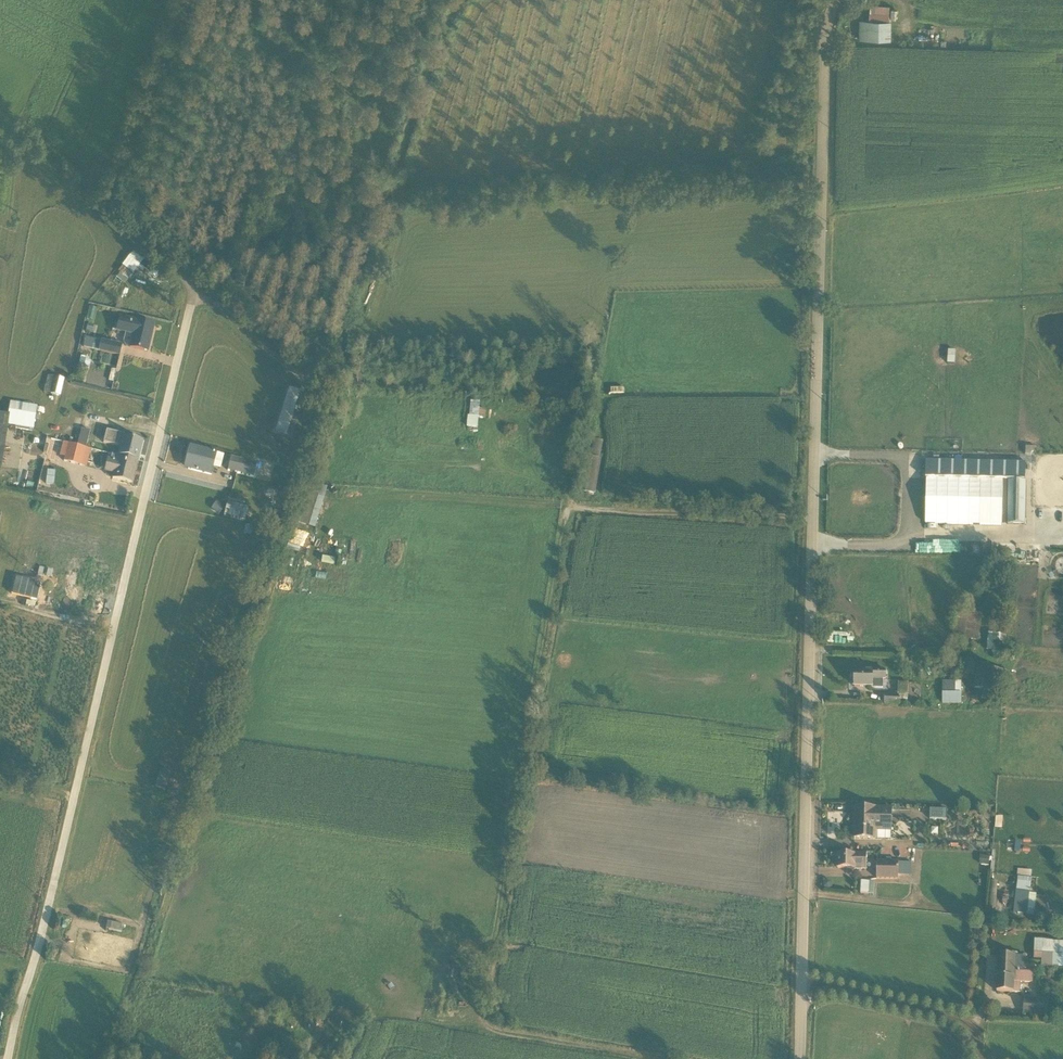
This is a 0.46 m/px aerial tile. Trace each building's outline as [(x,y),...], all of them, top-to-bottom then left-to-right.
[(890,19),(859,19),(859,38),(890,39),(890,19)] [(157,272),(134,253),(118,272),(128,280),(138,268),(152,279),(157,272)] [(147,353),(153,326),(118,318),(115,334),(124,336),(122,345),(124,348),(147,353)] [(120,358),(123,347),(100,341),(100,343),(85,339),(82,348),(120,358)] [(956,365),(957,351),(949,351),(948,364),(956,365)] [(91,360),(80,357),(77,368),(88,371),(91,360)] [(69,381),(47,376),(43,394),(65,399),(69,381)] [(300,394),(288,390),(275,433),(286,437),(300,394)] [(479,402),(468,402),(467,428),(478,428),(479,402)] [(0,414),(0,468),(1,468),(7,426),(34,430),(37,407),(10,404),(8,415),(0,414)] [(51,426),(43,424),(41,434),(49,436),(51,426)] [(61,442),(68,444),(85,449),(89,433),(80,431),(77,443),(72,441),(74,432),(65,430),(61,442)] [(138,462),(142,443),(124,439),(125,437),(97,430),(94,442),(103,444),(102,450),(117,454),(116,457),(138,462)] [(46,441),(36,439),(31,454),(42,456),(46,441)] [(593,441),(593,457),(602,457),(603,441),(593,441)] [(87,469),(92,451),(85,449),(68,444),(66,450),(61,449),(59,457),(64,458),(63,462),(87,469)] [(223,458),(189,448),(183,470),(210,478),(212,470),(219,472),(223,458)] [(253,480),(259,459),(242,455),(240,461),(230,458),(226,472),(253,480)] [(132,485),(138,462),(116,457),(111,456),(110,461),(107,460),(104,474),(112,476),(111,480),(132,485)] [(1026,466),(927,463),(925,526),(1024,529),(1026,466)] [(53,487),(55,473),(47,472),(45,486),(53,487)] [(313,530),(326,490),(308,484),(295,524),(313,530)] [(280,494),(270,491),(261,520),(245,516),(247,509),(227,503),(223,518),(270,532),(280,494)] [(245,525),(243,534),(251,536),(253,527),(245,525)] [(314,536),(293,529),(286,550),(298,553),(300,547),(310,550),(314,536)] [(73,603),(56,598),(54,605),(71,609),(73,603)] [(967,613),(956,612),(952,647),(963,649),(967,613)] [(24,624),(48,631),(50,624),(25,618),(24,624)] [(1001,637),(988,636),(986,653),(999,654),(1001,637)] [(965,664),(950,664),(950,677),(965,678),(965,664)] [(1011,673),(976,669),(974,689),(1008,694),(1011,673)] [(887,673),(864,672),(864,676),(855,675),(854,689),(883,690),(883,683),(887,683),(887,673)] [(908,703),(909,685),(898,684),(898,698),(885,697),(885,706),(900,707),(900,702),(908,703)] [(960,684),(942,684),(942,705),(960,705),(960,684)] [(852,841),(891,842),(893,811),(853,810),(852,841)] [(946,811),(930,811),(930,820),(946,821),(946,811)] [(827,839),(841,839),(842,813),(828,812),(827,839)] [(854,857),(837,857),(837,871),(867,871),(867,855),(854,854),(854,857)] [(912,865),(877,864),(876,881),(898,882),(899,877),(912,878),(912,865)] [(870,896),(870,883),(861,883),(861,895),(870,896)] [(1031,885),(1017,883),(1013,914),(1033,916),(1035,897),(1030,896),(1031,885)] [(103,918),(101,929),(121,934),(124,922),(103,918)] [(1042,943),(1041,966),(1062,967),(1062,944),(1042,943)] [(52,949),(50,960),(63,963),(65,956),(59,955),(60,951),(52,949)] [(1027,959),(998,957),(996,992),(1021,994),(1021,983),(1032,983),(1033,969),(1026,969),(1027,959)]
